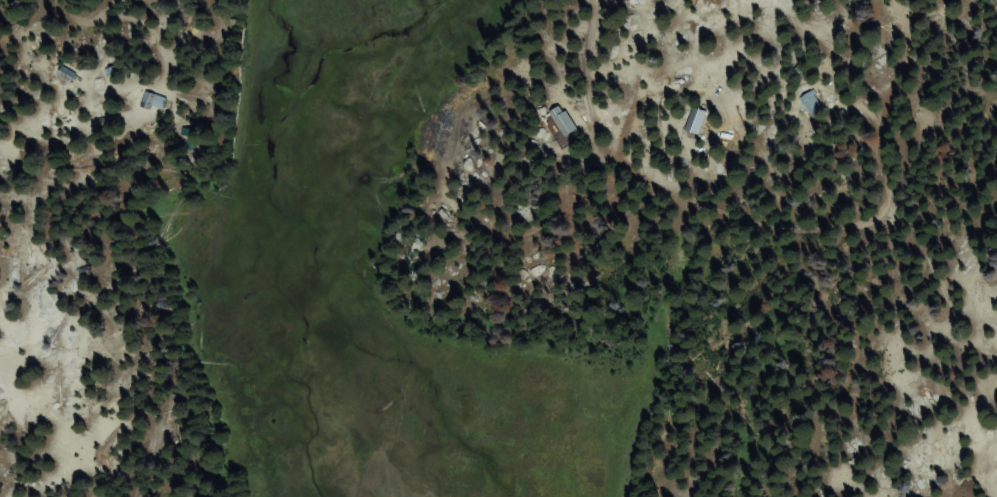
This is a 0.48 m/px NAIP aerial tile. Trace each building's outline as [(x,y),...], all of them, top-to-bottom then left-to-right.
[(554,120),(564,141),(576,136),(565,114),(554,120)]
